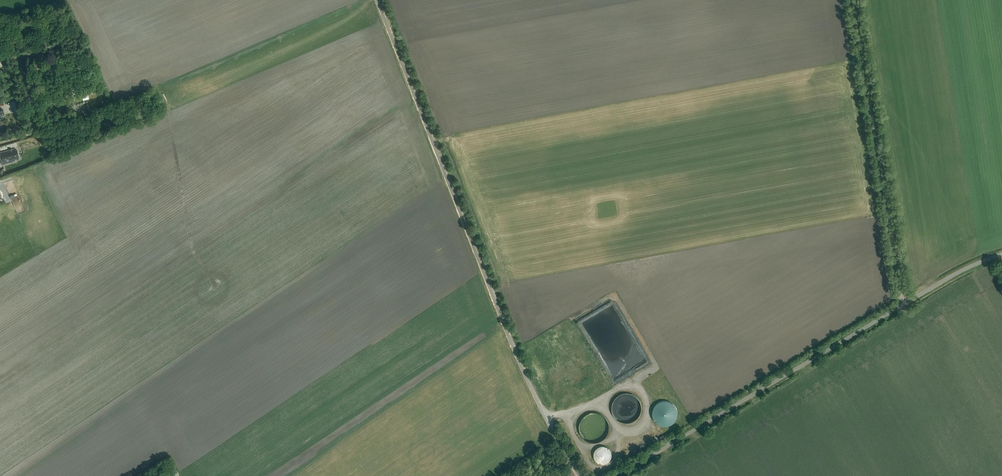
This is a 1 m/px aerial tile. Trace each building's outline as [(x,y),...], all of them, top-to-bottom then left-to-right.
[(30,32),(28,22),(17,24),(19,34),(30,32)] [(58,66),(67,64),(65,55),(56,57),(57,61),(60,60),(60,62),(58,62),(58,66)] [(43,68),(42,61),(32,63),(34,70),(43,68)] [(106,125),(118,120),(116,115),(104,120),(106,125)] [(0,155),(0,160),(2,160),(3,164),(13,161),(13,160),(19,158),(16,148),(0,153),(0,155)] [(635,420),(640,397),(620,393),(615,416),(635,420)] [(677,421),(671,400),(658,403),(659,405),(655,406),(657,412),(655,412),(659,426),(677,421)] [(605,440),(607,415),(582,412),(579,437),(605,440)] [(606,447),(604,446),(602,446),(600,446),(598,447),(596,449),(595,451),(594,453),(594,455),(594,457),(595,459),(596,461),(598,463),(600,463),(602,464),(605,464),(607,463),(609,462),(610,460),(611,458),(612,456),(611,453),(611,451),(610,449),(608,448),(606,447)]
